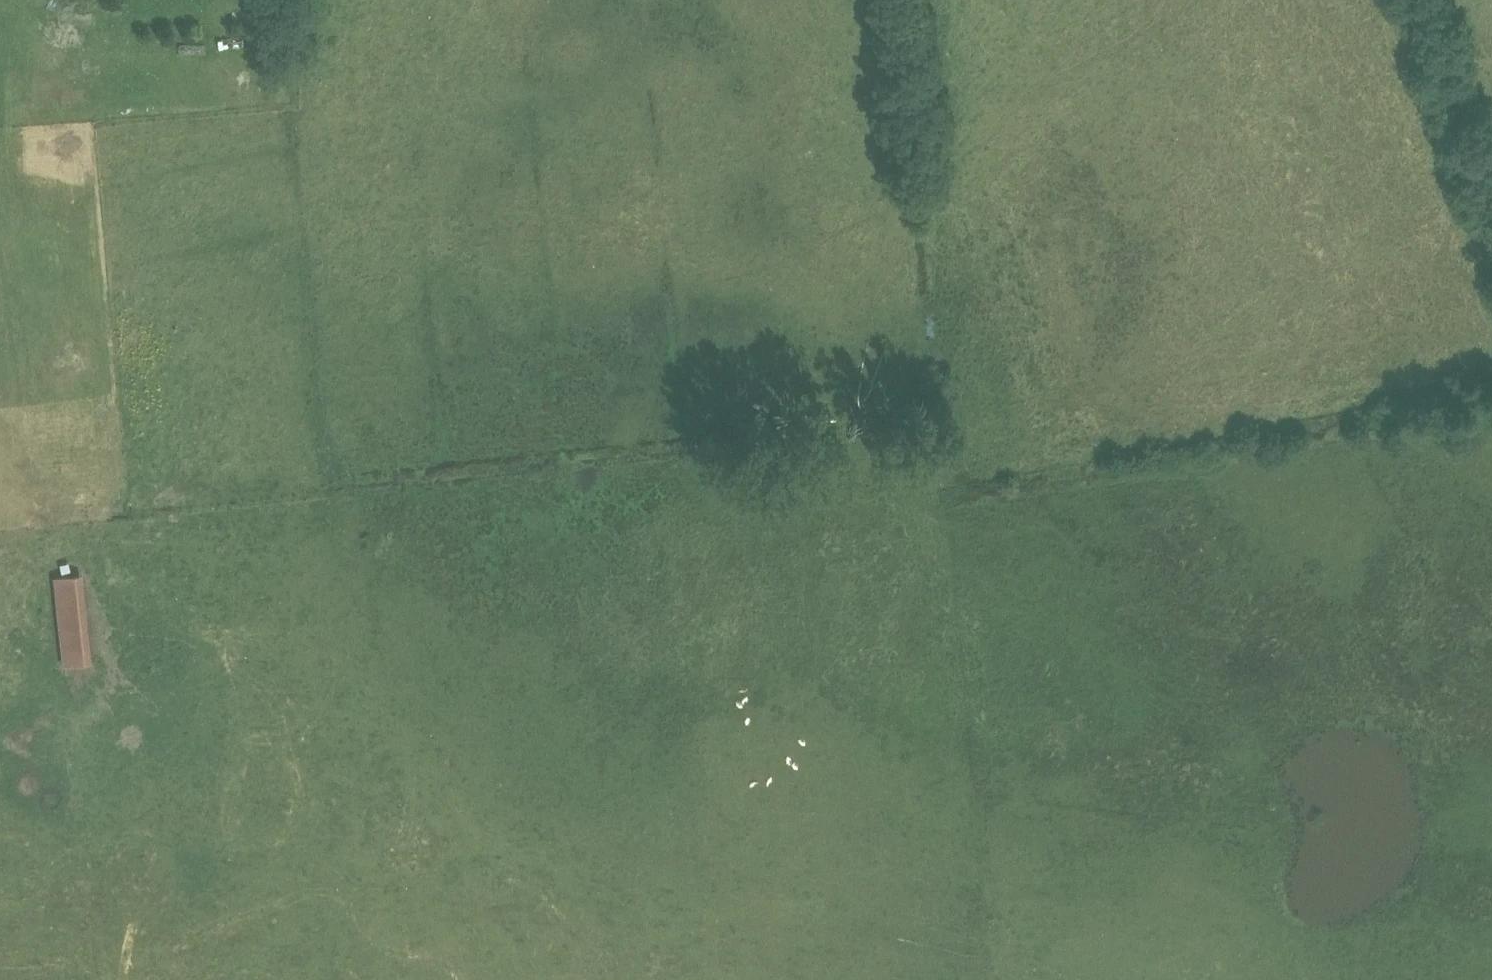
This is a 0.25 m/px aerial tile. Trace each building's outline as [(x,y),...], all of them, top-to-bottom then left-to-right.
[(87,663),(81,573),(51,575),(57,665),(87,663)]
